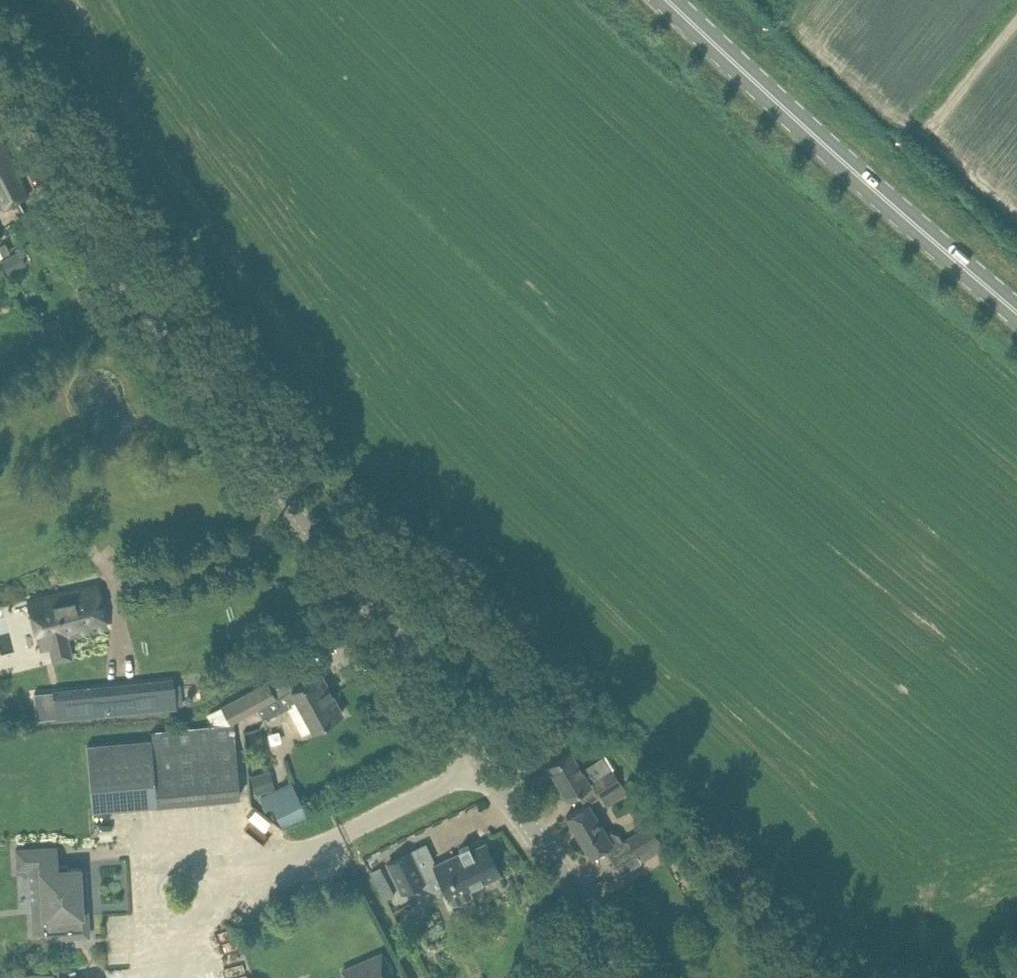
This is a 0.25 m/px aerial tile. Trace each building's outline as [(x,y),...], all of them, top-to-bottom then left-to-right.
[(12,155),(0,129),(0,161),(12,155)] [(0,161),(0,205),(1,207),(11,202),(29,193),(22,178),(19,179),(14,168),(17,167),(12,155),(0,161)] [(96,585),(76,590),(59,594),(58,593),(29,600),(40,648),(50,645),(53,659),(70,655),(66,636),(106,626),(96,585)] [(320,672),(291,688),(275,697),(257,707),(264,720),(298,701),(302,709),(292,715),(302,734),(342,713),(320,672)] [(175,676),(52,690),(55,718),(178,705),(175,676)] [(233,720),(257,707),(275,697),(267,681),(221,706),(224,711),(230,722),(233,720)] [(152,739),(83,746),(89,810),(158,803),(240,796),(239,794),(233,720),(230,722),(225,722),(192,725),(151,729),(152,739)] [(570,751),(564,754),(547,764),(567,797),(590,783),(570,751)] [(593,781),(602,795),(622,783),(621,781),(627,777),(622,768),(615,772),(613,769),(593,781)] [(292,781),(259,796),(264,808),(272,805),(281,825),(307,814),(292,781)] [(628,792),(622,783),(602,795),(607,804),(628,792)] [(590,855),(606,846),(610,852),(618,851),(623,838),(619,831),(611,829),(605,832),(588,803),(567,816),(590,855)] [(646,825),(629,836),(643,860),(658,851),(664,861),(678,852),(656,815),(653,817),(644,822),(646,825)] [(468,886),(481,880),(499,871),(485,842),(471,849),(468,844),(458,848),(461,854),(456,857),(454,854),(436,863),(433,864),(434,864),(419,871),(410,852),(388,862),(402,891),(438,874),(452,904),(472,895),(468,886)] [(57,846),(37,847),(15,848),(16,868),(30,867),(33,932),(69,931),(89,929),(88,912),(82,913),(81,902),(83,900),(82,897),(81,896),(81,890),(86,884),(86,873),(79,868),(79,867),(68,868),(67,864),(58,865),(57,846)] [(382,898),(393,893),(383,864),(371,868),(382,898)] [(344,977),(392,977),(380,950),(339,967),(344,977)]
